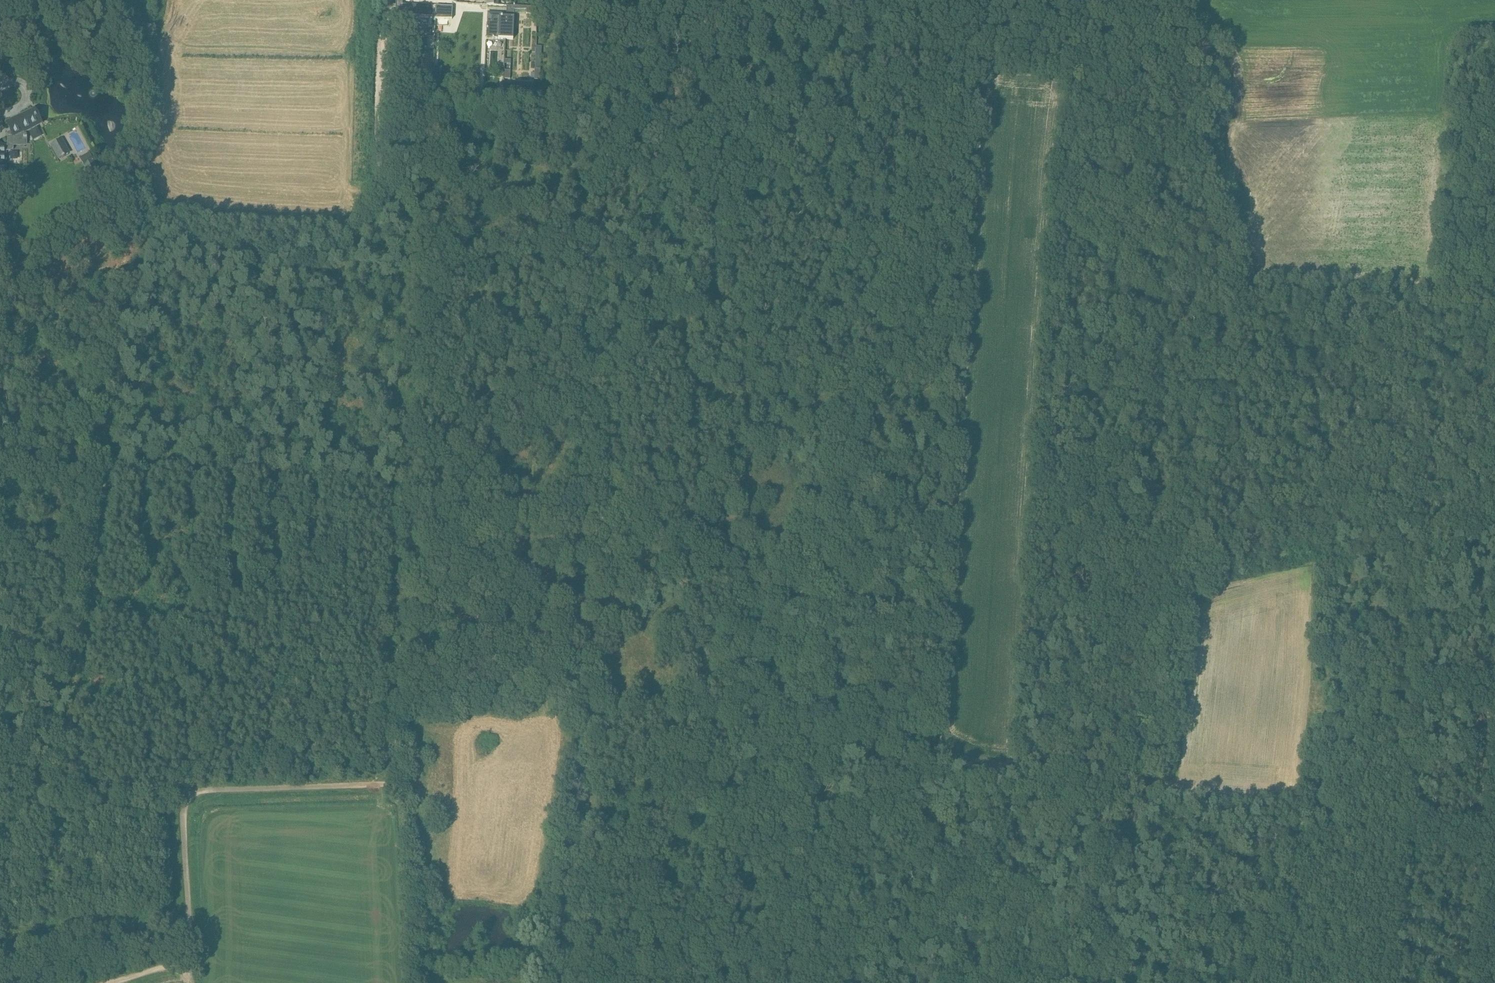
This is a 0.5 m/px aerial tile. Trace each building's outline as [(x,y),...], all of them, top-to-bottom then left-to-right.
[(408,17),(408,25),(433,26),(433,18),(412,17),(412,5),(408,5),(408,9),(408,17)] [(436,7),(435,19),(452,20),(453,7),(436,7)] [(487,22),(487,38),(512,40),(514,14),(527,14),(527,8),(507,7),(507,18),(492,17),(492,22),(487,22)] [(112,23),(124,23),(124,12),(112,12),(112,23)] [(441,89),(442,67),(434,67),(433,67),(432,89),(441,89)] [(540,69),(535,69),(535,74),(531,73),(531,78),(533,80),(540,81),(540,69)] [(0,146),(0,175),(6,175),(6,151),(10,151),(14,150),(14,145),(26,145),(26,140),(27,140),(27,138),(26,138),(26,135),(25,135),(23,131),(39,123),(34,112),(25,116),(24,114),(18,117),(19,119),(9,124),(13,130),(9,132),(9,135),(8,135),(8,145),(9,145),(9,146),(0,146)] [(62,141),(53,146),(60,159),(63,157),(63,158),(65,156),(69,153),(62,141)] [(83,166),(93,160),(89,152),(79,158),(83,166)]
